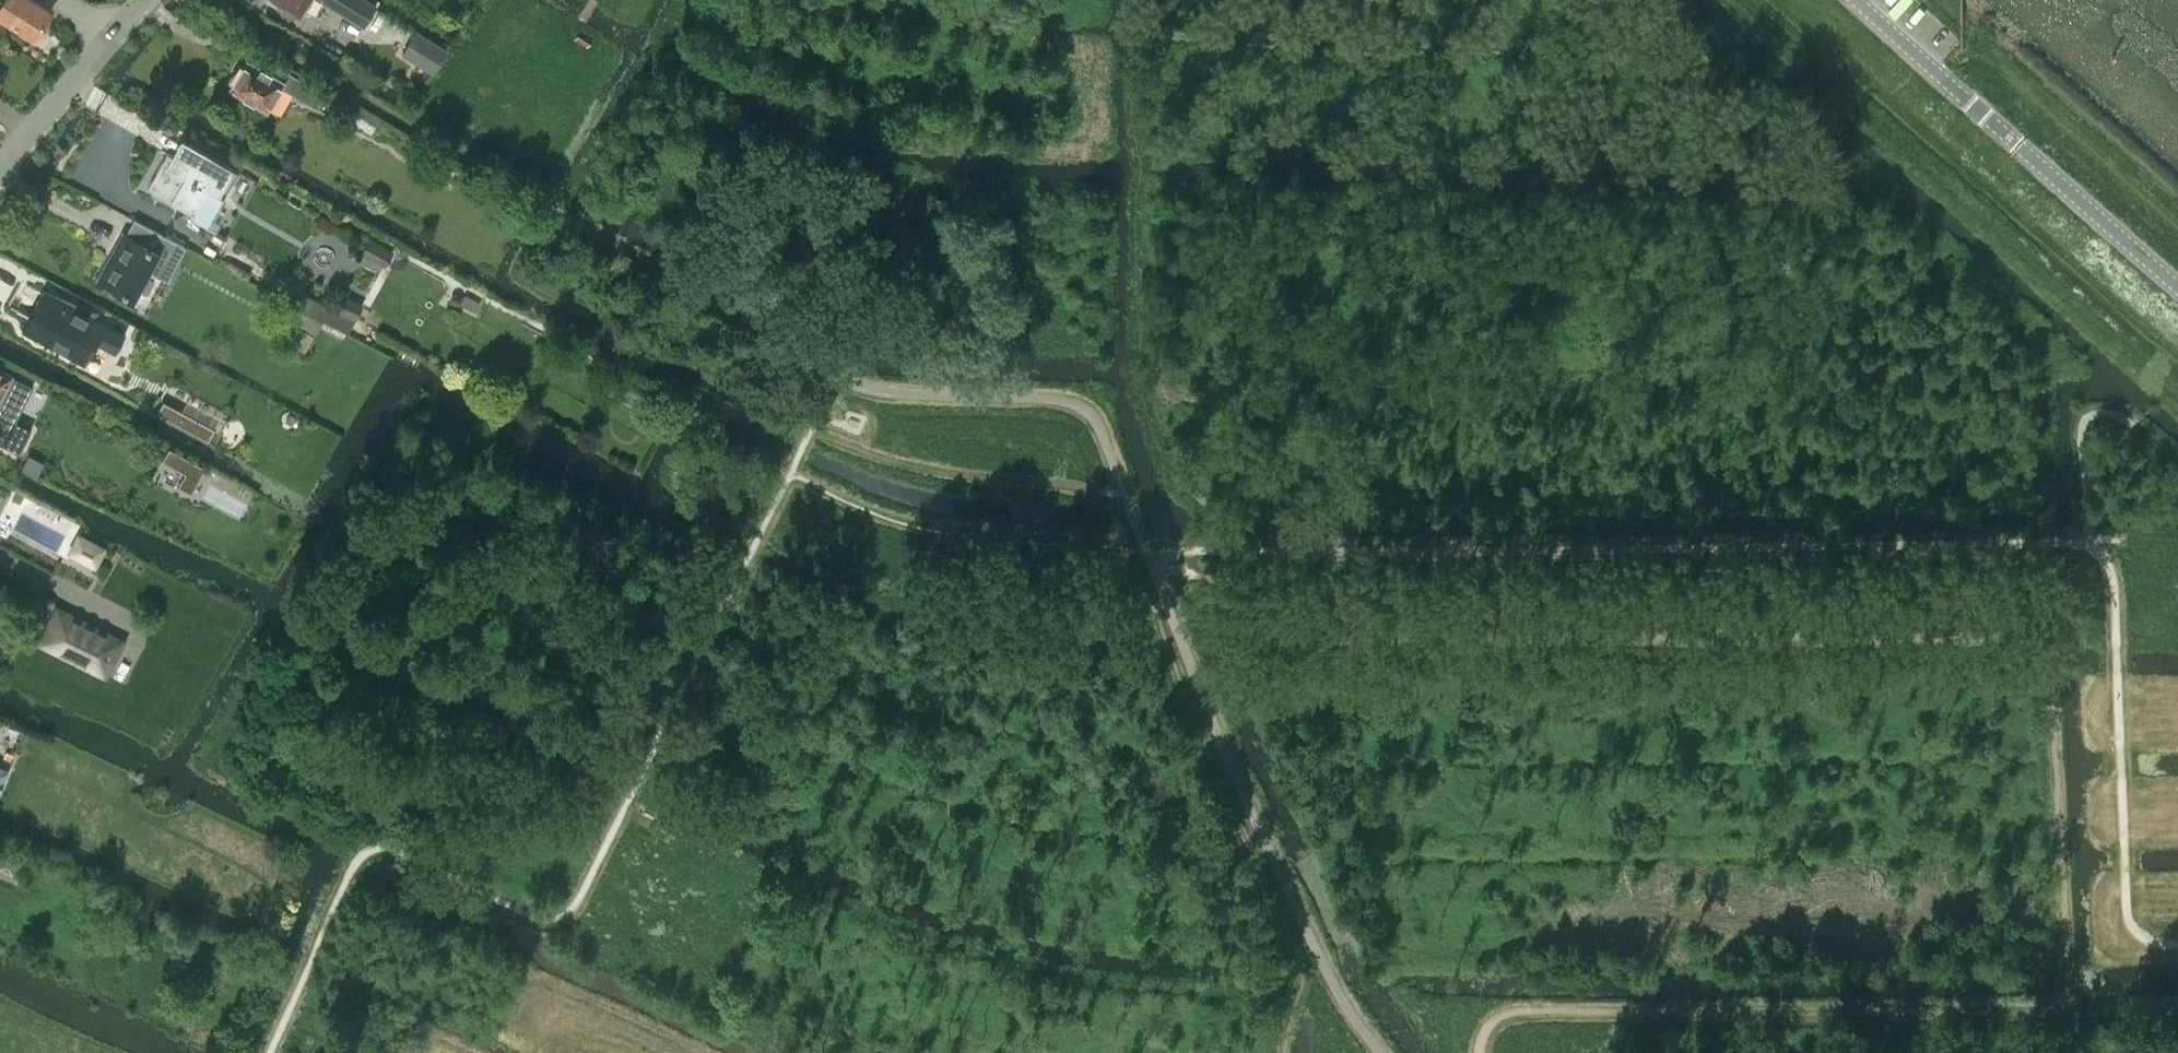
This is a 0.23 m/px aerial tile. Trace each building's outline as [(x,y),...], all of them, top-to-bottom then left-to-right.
[(33,38),(50,11),(34,0),(3,0),(0,5),(0,15),(9,21),(8,22),(33,38)] [(299,13),(302,8),(304,9),(310,0),(279,0),(299,13)] [(322,0),(363,26),(376,5),(367,0),(323,0),(322,0)] [(433,73),(447,49),(415,29),(401,53),(433,73)] [(325,92),(295,75),(286,69),(281,78),(248,59),(231,87),(267,108),(280,85),(317,106),(325,92)] [(167,153),(148,187),(153,190),(152,192),(165,199),(166,197),(192,213),(206,189),(216,194),(232,167),(181,138),(171,155),(167,153)] [(121,232),(96,278),(135,298),(150,271),(167,280),(177,261),(176,261),(184,246),(185,246),(185,245),(134,218),(133,219),(136,220),(128,235),(121,232)] [(361,253),(384,266),(393,251),(369,238),(361,253)] [(29,317),(21,330),(84,364),(96,342),(115,352),(118,345),(125,333),(61,299),(43,289),(43,291),(29,317)] [(301,325),(302,324),(315,300),(316,298),(301,290),(286,317),(301,325)] [(331,307),(354,319),(362,304),(339,291),(331,307)] [(315,300),(302,324),(301,325),(316,333),(330,306),(316,298),(315,300)] [(2,443),(3,443),(18,451),(27,434),(30,429),(13,420),(17,414),(31,384),(11,374),(0,369),(0,442),(2,443)] [(163,400),(155,414),(213,445),(216,442),(210,439),(215,428),(163,400)] [(70,551),(94,564),(102,549),(78,536),(70,551)] [(58,608),(44,635),(109,666),(122,639),(58,608)] [(9,769),(0,765),(0,790),(9,769)]
